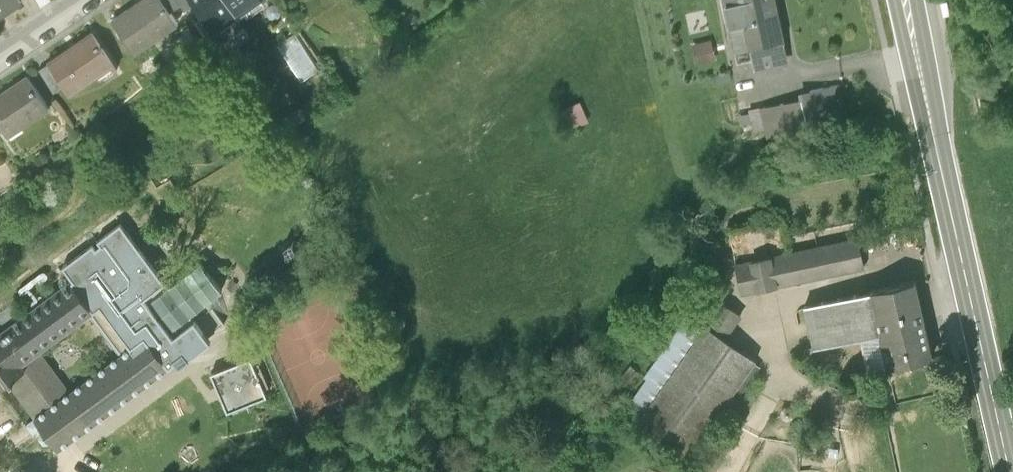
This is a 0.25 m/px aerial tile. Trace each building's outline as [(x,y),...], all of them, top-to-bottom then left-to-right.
[(25,1),(24,0),(0,0),(0,17),(25,1)] [(110,14),(134,49),(178,19),(170,6),(166,0),(130,0),(110,14)] [(238,10),(231,0),(194,0),(213,27),(238,10)] [(238,10),(242,16),(264,0),(231,0),(238,10)] [(732,52),(749,48),(784,41),(775,0),(720,0),(732,52)] [(113,59),(91,26),(46,56),(48,59),(62,81),(68,89),(113,59)] [(297,30),(279,41),(302,77),(320,66),(297,30)] [(711,40),(691,45),(696,64),(716,60),(711,40)] [(784,41),(749,48),(755,72),(789,65),(784,41)] [(62,81),(48,59),(39,65),(53,87),(62,81)] [(26,71),(0,88),(0,123),(7,133),(49,105),(26,71)] [(840,84),(799,94),(801,99),(808,131),(849,121),(840,84)] [(316,103),(310,94),(302,99),(308,109),(316,103)] [(808,131),(801,99),(749,111),(753,132),(764,130),(766,140),(808,131)] [(587,121),(579,103),(560,110),(567,129),(587,121)] [(72,280),(72,279),(0,334),(0,390),(10,382),(37,416),(35,418),(26,425),(31,431),(34,435),(43,428),(40,434),(45,440),(52,439),(59,450),(177,360),(180,364),(190,357),(187,353),(189,351),(209,336),(192,313),(209,300),(223,290),(201,261),(170,285),(121,221),(63,265),(74,279),(72,280)] [(858,236),(734,263),(741,296),(865,269),(858,236)] [(916,281),(804,306),(814,349),(879,334),(887,369),(934,358),(916,281)] [(688,314),(726,340),(743,315),(704,289),(688,314)] [(225,323),(209,300),(192,313),(209,336),(225,323)] [(726,340),(688,314),(621,416),(690,460),(756,358),(726,340)] [(212,340),(209,336),(189,351),(187,353),(190,357),(192,355),(212,340)] [(65,346),(57,352),(61,358),(70,353),(65,346)] [(251,357),(211,374),(227,414),(268,397),(264,390),(269,387),(259,363),(254,365),(251,357)]
